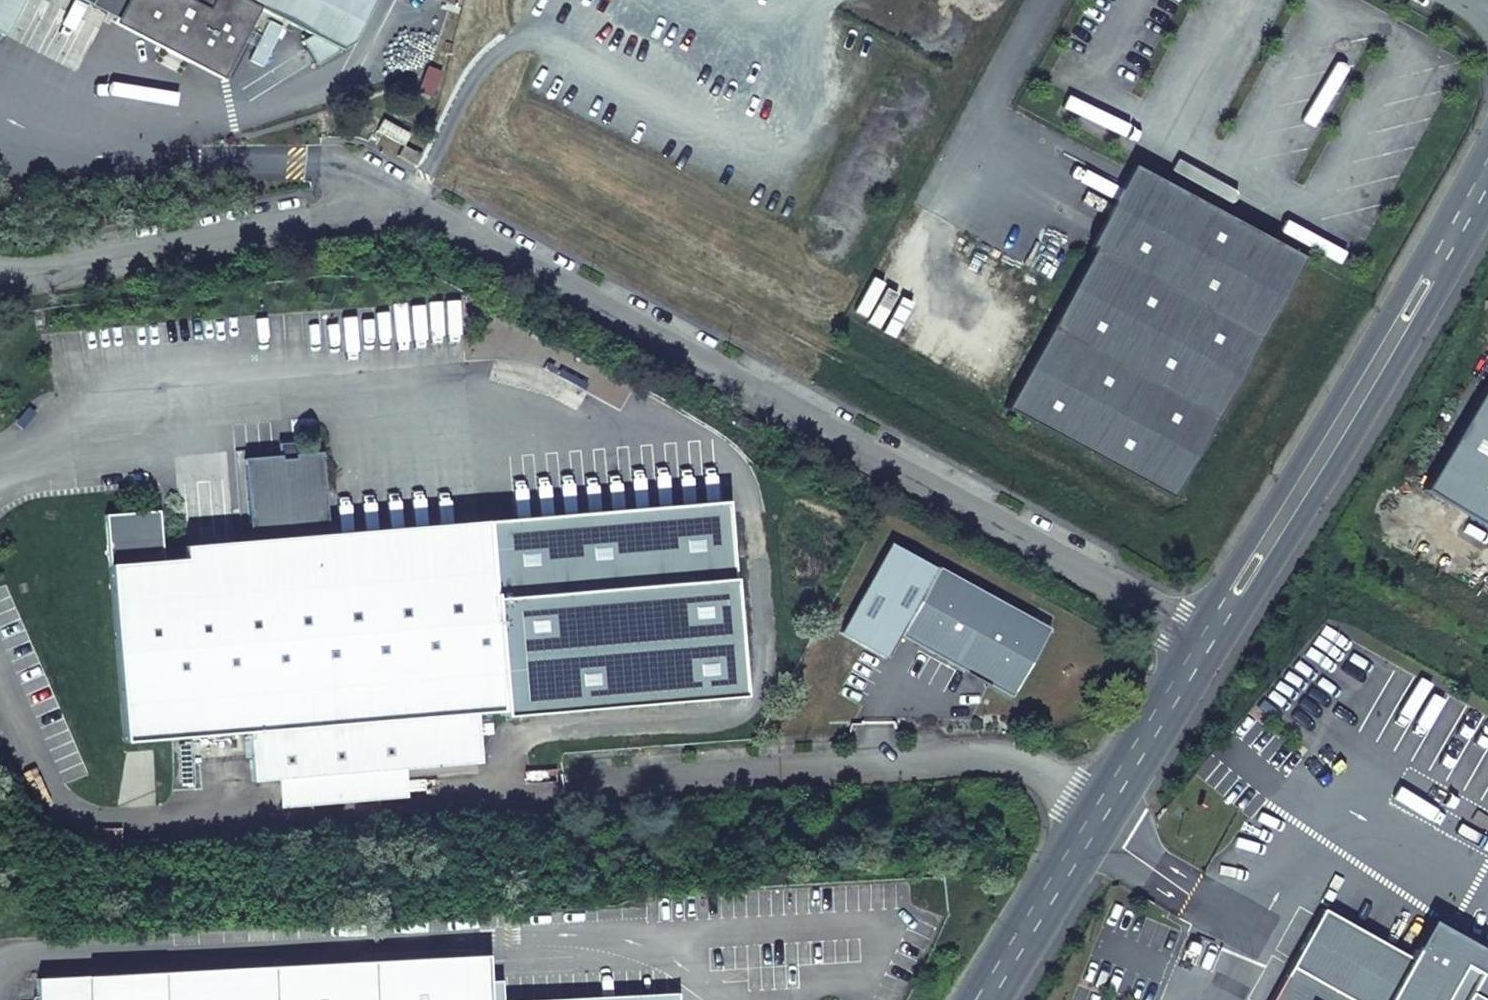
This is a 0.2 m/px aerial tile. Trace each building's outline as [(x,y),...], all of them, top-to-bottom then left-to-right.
[(118,16),(122,27),(216,76),(225,73),(263,0),(86,0),(118,16)] [(1172,500),(1301,261),(1134,170),(1006,410),(1172,500)] [(43,309),(34,311),(37,331),(46,329),(43,309)] [(1424,493),(1487,526),(1487,371),(1424,493)] [(739,415),(735,423),(751,432),(755,423),(739,415)] [(278,447),(279,456),(295,455),(295,446),(278,447)] [(501,717),(740,697),(725,515),(328,546),(327,534),(320,453),(295,455),(279,456),(243,460),(250,553),(162,560),(158,511),(105,515),(123,742),(247,732),(251,782),(266,780),(398,770),(479,763),(475,714),(501,712),(501,717)] [(725,515),(724,502),(327,534),(328,546),(725,515)] [(898,639),(1010,699),(1048,630),(936,569),(936,570),(887,543),(837,635),(886,661),(898,639)] [(266,780),(268,804),(400,794),(398,770),(266,780)] [(1277,999),(1487,999),(1487,934),(1446,911),(1418,961),(1326,910),(1277,999)] [(36,978),(37,999),(474,999),(472,956),(36,978)]
